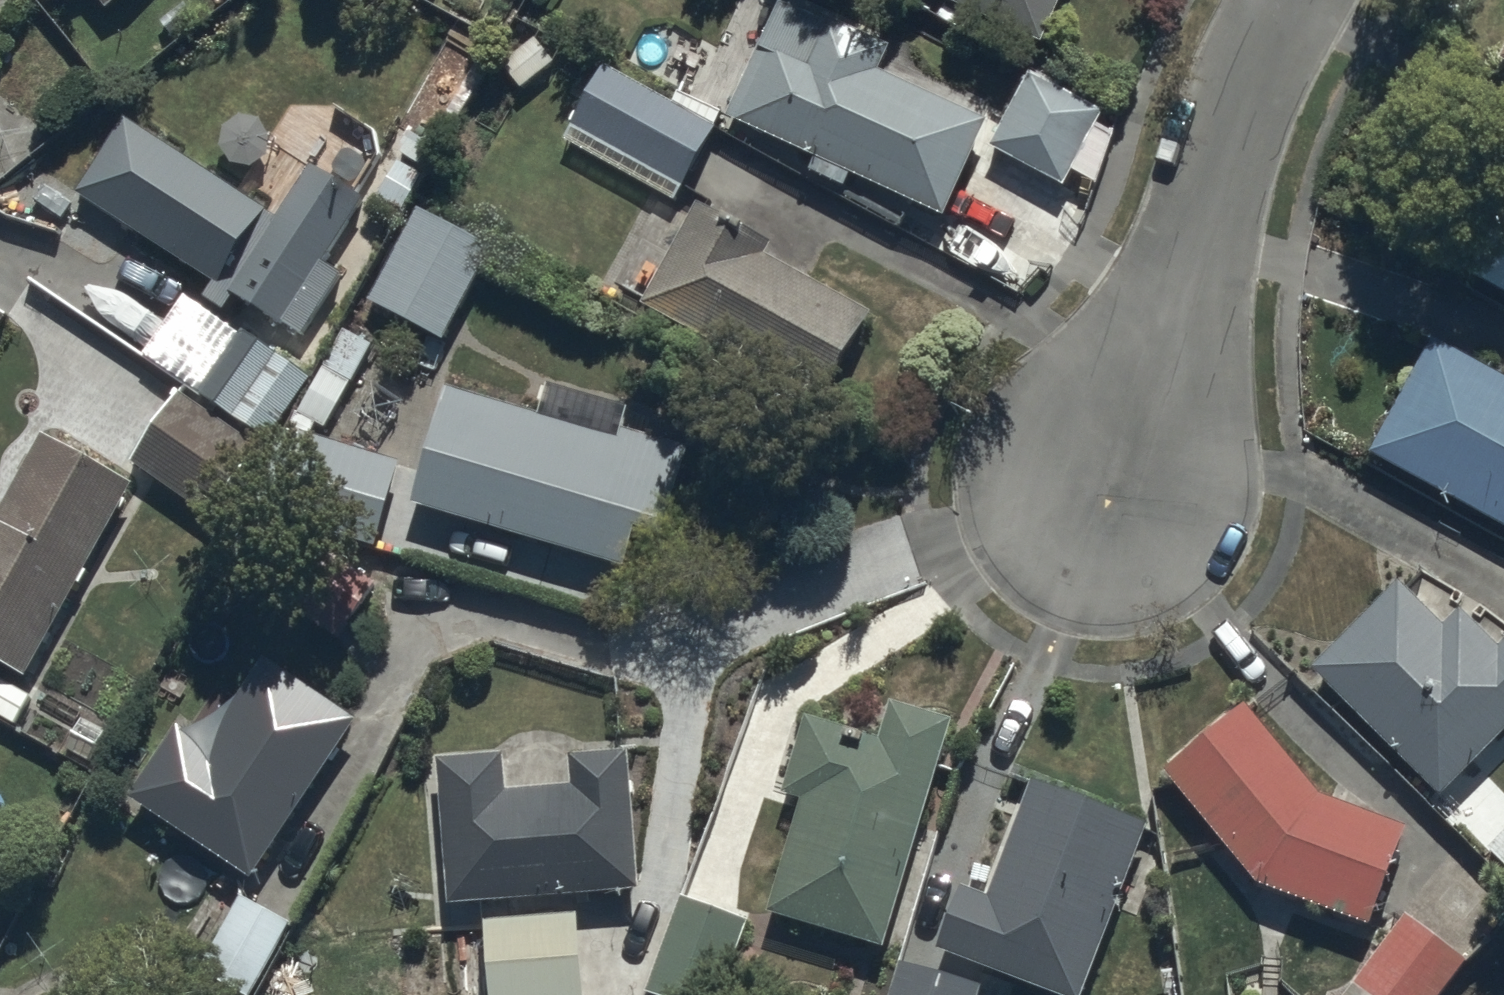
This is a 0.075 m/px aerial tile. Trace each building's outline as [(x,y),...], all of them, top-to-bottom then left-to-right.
[(943,212),(987,115),(878,67),(887,46),(784,0),(774,0),(723,115),(943,212)] [(1041,39),(1058,0),(953,0),(1041,39)] [(1503,57),(1503,35),(1495,52),(1503,57)] [(567,123),(682,183),(714,123),(599,63),(567,123)] [(989,143),(1065,183),(1101,116),(1025,76),(989,143)] [(275,213),(124,115),(74,191),(212,280),(201,296),(221,309),(232,291),(299,334),(340,270),(321,257),(359,199),(306,164),(275,213)] [(1445,261),(1503,293),(1503,164),(1499,162),(1445,261)] [(691,199),(635,300),(813,397),(863,306),(766,253),(771,243),(691,199)] [(369,300),(446,342),(501,244),(423,201),(369,300)] [(369,344),(342,328),(295,411),(322,426),(369,344)] [(1365,450),(1503,526),(1503,374),(1430,333),(1365,450)] [(268,358),(234,336),(197,393),(266,437),(308,373),(273,350),(268,358)] [(672,529),(698,442),(455,370),(417,498),(630,561),(642,520),(672,529)] [(129,456),(219,512),(267,443),(175,384),(129,456)] [(264,512),(382,541),(403,455),(285,426),(264,512)] [(26,676),(135,478),(44,428),(0,507),(0,662),(26,676)] [(1436,795),(1503,727),(1503,636),(1498,643),(1460,605),(1442,623),(1393,575),(1304,665),(1436,795)] [(132,796),(255,877),(365,711),(270,648),(211,738),(182,719),(132,796)] [(771,908),(887,943),(959,712),(895,693),(884,728),(807,704),(781,788),(806,795),(771,908)] [(1242,702),(1161,767),(1255,881),(1367,923),(1405,825),(1314,791),(1242,702)] [(438,753),(452,904),(485,901),(494,994),(593,994),(584,892),(646,887),(633,742),(571,748),(573,776),(512,782),(509,747),(438,753)] [(972,883),(949,943),(1086,994),(1154,817),(1040,774),(995,892),(972,883)] [(654,994),(722,994),(754,916),(689,890),(648,993),(654,994)] [(287,919),(238,892),(199,964),(247,991),(287,919)] [(1341,994),(1438,994),(1465,959),(1404,913),(1341,994)] [(896,994),(980,994),(984,981),(906,959),(896,994)]
